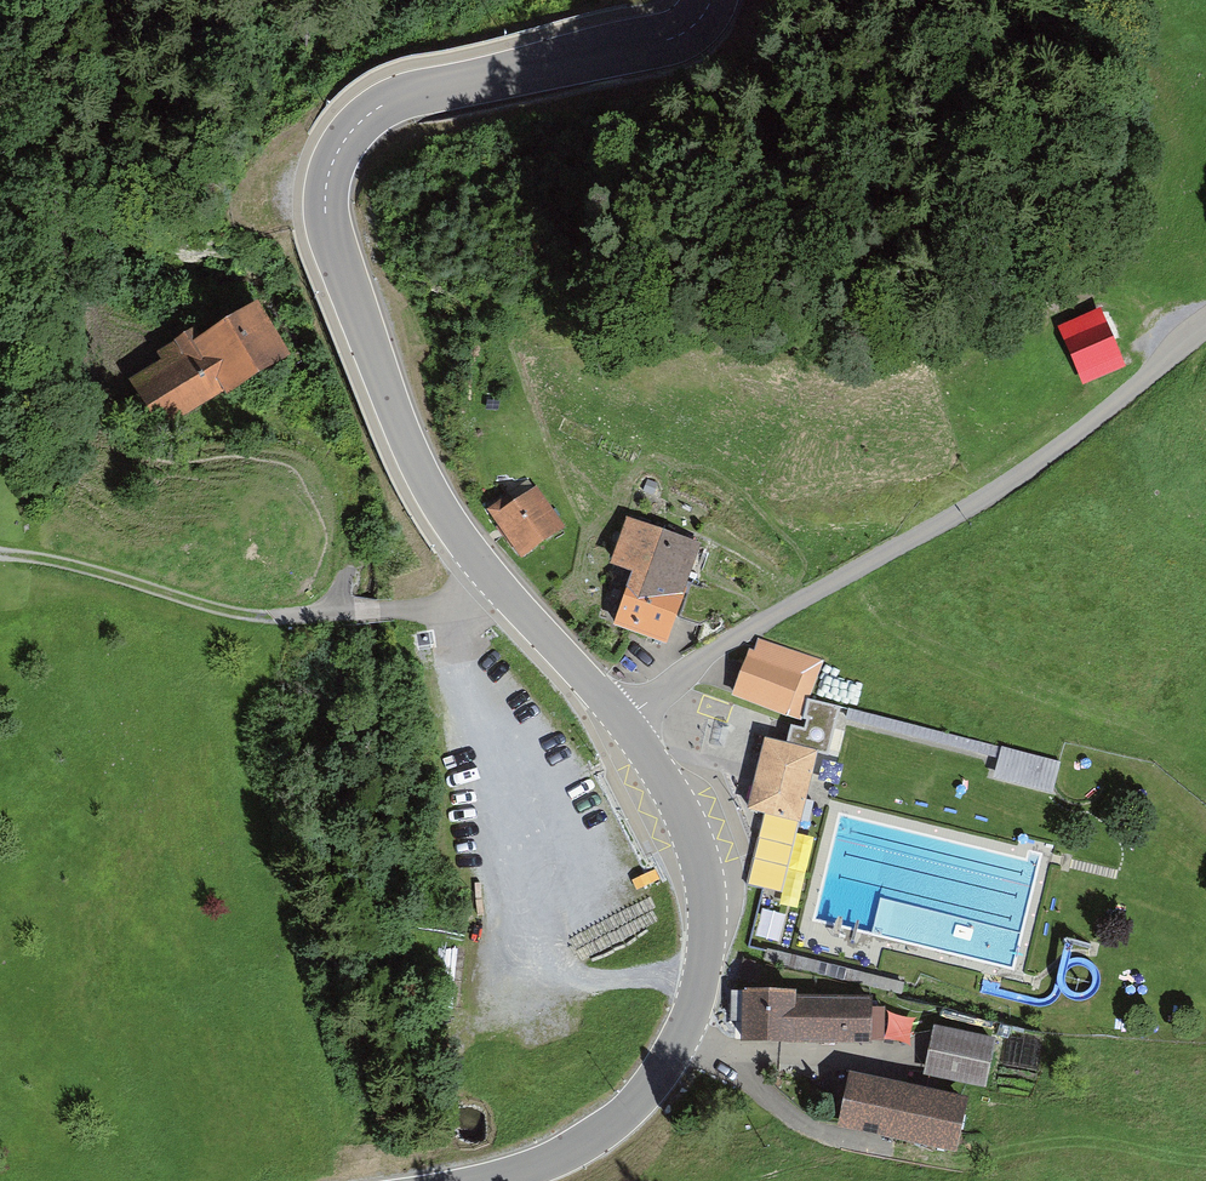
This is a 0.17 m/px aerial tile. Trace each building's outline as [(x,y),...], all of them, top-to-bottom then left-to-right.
[(135,388),(160,430),(289,353),(256,298),(186,340),(194,353),(135,388)] [(1106,312),(1066,330),(1091,387),(1131,369),(1106,312)] [(561,523),(537,491),(496,521),(520,553),(561,523)] [(632,574),(683,593),(701,542),(627,515),(610,561),(634,570),(632,574)] [(683,593),(632,574),(614,623),(665,641),(683,593)] [(816,660),(760,639),(740,695),(796,716),(816,660)] [(815,750),(763,738),(748,805),(800,816),(815,750)] [(997,775),(1058,787),(1064,757),(1003,745),(997,775)] [(882,994),(753,995),(754,1042),(882,1040),(882,994)] [(993,1035),(937,1026),(929,1071),(985,1081),(993,1035)] [(970,1099),(861,1077),(852,1125),(960,1147),(970,1099)]
